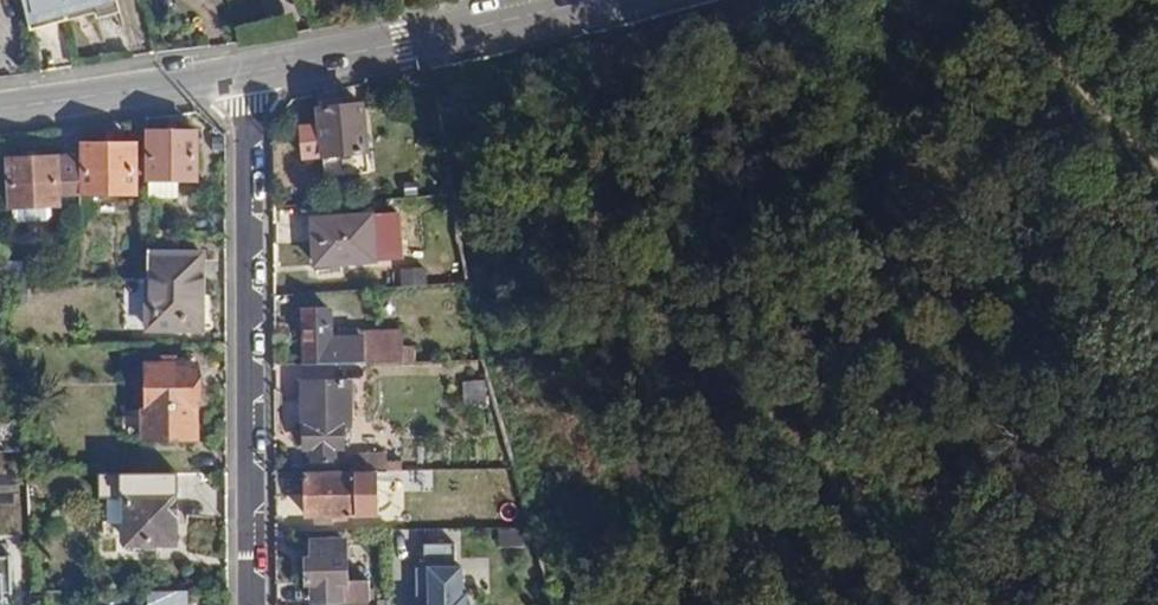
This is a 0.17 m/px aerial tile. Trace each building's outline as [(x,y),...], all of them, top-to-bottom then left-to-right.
[(30,32),(98,16),(99,21),(123,16),(119,0),(23,0),(30,32)] [(364,111),(320,114),(320,131),(307,131),(307,156),(321,155),(321,180),(366,176),(364,111)] [(195,132),(146,133),(147,184),(196,183),(195,132)] [(76,142),(76,157),(76,187),(133,188),(134,143),(76,142)] [(76,157),(9,157),(8,206),(51,206),(51,187),(76,187),(76,157)] [(371,222),(313,224),(314,267),(372,266),(371,222)] [(201,254),(148,253),(148,281),(149,328),(201,328),(201,254)] [(386,267),(387,285),(414,283),(413,265),(386,267)] [(329,315),(302,316),(303,369),(364,368),(363,342),(329,343),(329,315)] [(195,366),(147,366),(147,407),(141,407),(141,440),(195,439),(195,366)] [(485,380),(462,384),(465,406),(489,401),(485,380)] [(342,387),(304,386),(303,450),(311,450),(311,462),(332,463),(333,451),(341,451),(342,387)] [(173,473),(127,473),(127,540),(173,540),(173,473)] [(374,474),(303,475),(303,518),(375,517),(374,474)] [(344,544),(303,545),(304,585),(312,585),(312,604),(336,603),(336,589),(346,588),(344,544)] [(425,551),(425,575),(417,574),(417,604),(470,604),(470,602),(462,602),(463,575),(457,575),(457,551),(425,551)]
